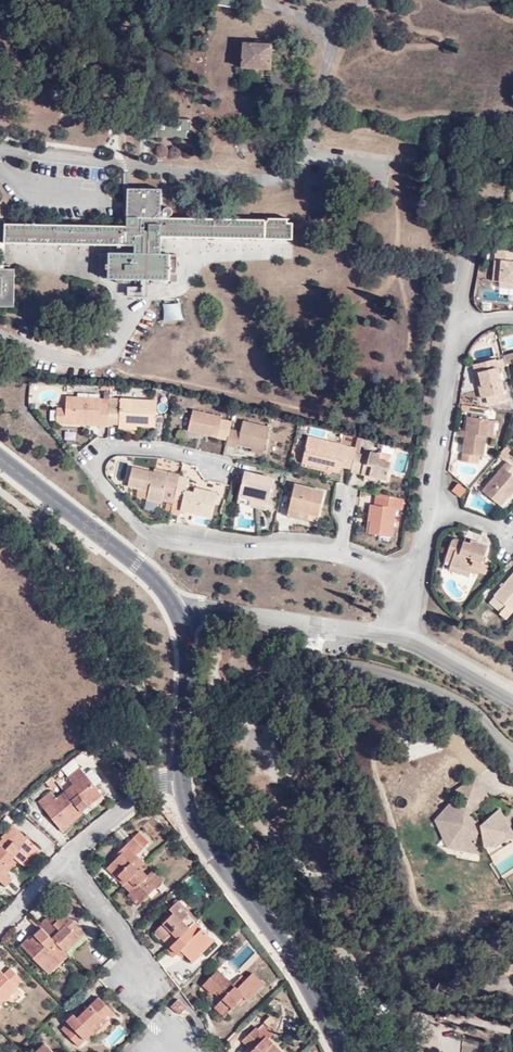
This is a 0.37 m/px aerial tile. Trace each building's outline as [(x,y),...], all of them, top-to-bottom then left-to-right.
[(270,68),(273,43),(243,42),(241,66),(270,68)] [(2,243),(114,244),(114,253),(97,253),(97,279),(175,280),(175,254),(158,253),(159,236),(290,239),(291,222),(285,222),(285,219),(158,217),(159,188),(125,188),(124,225),(3,223),(3,219),(0,219),(0,243),(2,243)] [(494,282),(501,283),(512,284),(512,253),(497,251),(494,282)] [(11,306),(11,269),(2,269),(0,269),(0,306),(11,306)] [(127,286),(127,298),(146,297),(146,286),(127,286)] [(508,363),(505,355),(498,357),(497,355),(474,361),(482,394),(486,394),(488,401),(507,397),(500,365),(508,363)] [(111,417),(112,397),(101,396),(101,392),(68,389),(66,407),(66,414),(100,416),(100,423),(110,423),(111,417)] [(124,398),(112,397),(111,417),(123,418),(139,419),(158,421),(160,394),(125,391),(124,398)] [(66,414),(66,407),(56,407),(55,420),(65,421),(66,414)] [(232,425),(233,423),(221,420),(222,415),(194,408),(189,429),(229,439),(232,425)] [(65,421),(100,423),(100,416),(66,414),(65,421)] [(489,418),(469,415),(462,458),(478,460),(479,455),(484,455),(486,436),(491,437),(494,419),(489,418)] [(229,439),(227,445),(238,447),(239,442),(266,449),(272,425),(243,419),(241,427),(232,425),(229,439)] [(358,448),(359,445),(311,432),(306,455),(330,461),(329,467),(341,470),(342,465),(353,467),(358,448)] [(353,467),(352,469),(370,474),(387,478),(388,479),(393,459),(380,456),(382,451),(370,447),(369,450),(358,448),(353,467)] [(382,449),(382,451),(380,456),(393,459),(395,452),(382,449)] [(330,461),(306,455),(305,460),(329,467),(330,461)] [(509,461),(485,489),(498,501),(506,492),(511,496),(512,494),(512,464),(509,461)] [(183,475),(183,471),(171,468),(170,473),(157,470),(136,465),(131,485),(153,491),(151,501),(166,504),(170,488),(179,490),(183,475)] [(170,473),(171,468),(159,465),(157,470),(170,473)] [(246,471),(240,495),(257,501),(256,503),(267,505),(273,477),(246,471)] [(185,511),(215,518),(220,492),(197,487),(196,491),(189,489),(192,477),(183,475),(179,490),(177,498),(173,512),(184,515),(185,511)] [(295,483),(289,510),(308,514),(308,518),(318,520),(325,490),(295,483)] [(468,491),(459,483),(453,491),(461,498),(468,491)] [(403,510),(404,497),(376,490),(374,505),(369,504),(367,519),(371,519),(369,534),(391,537),(395,509),(403,510)] [(257,501),(240,495),(238,503),(255,508),(256,503),(257,501)] [(308,514),(289,510),(287,515),(307,521),(308,518),(308,514)] [(452,536),(448,553),(454,554),(454,559),(453,562),(474,567),(475,565),(483,567),(490,540),(468,536),(467,539),(452,536)] [(473,573),(474,567),(453,562),(451,568),(473,573)] [(493,602),(505,613),(504,615),(510,619),(512,615),(512,577),(493,602)] [(318,654),(319,638),(305,636),(304,652),(318,654)] [(101,793),(95,785),(101,780),(92,769),(86,774),(80,767),(67,777),(73,784),(66,790),(65,791),(81,812),(89,806),(87,804),(101,793)] [(81,812),(65,791),(56,798),(51,791),(38,802),(60,829),(81,812)] [(89,806),(103,795),(101,793),(87,804),(89,806)] [(470,803),(435,810),(445,856),(479,849),(470,803)] [(512,839),(512,829),(503,811),(475,826),(490,852),(512,839)] [(70,825),(83,815),(81,812),(60,829),(63,832),(71,826),(70,825)] [(37,846),(13,825),(2,837),(3,838),(0,842),(0,845),(14,858),(18,861),(21,863),(29,854),(37,846)] [(141,868),(145,863),(136,854),(149,842),(140,832),(118,853),(120,855),(109,866),(117,874),(126,883),(141,868)] [(6,887),(13,879),(6,874),(3,870),(14,858),(0,845),(0,881),(6,887)] [(25,867),(40,849),(37,846),(29,854),(21,863),(25,867)] [(6,874),(18,861),(14,858),(3,870),(6,874)] [(117,874),(109,866),(106,868),(123,885),(126,883),(117,874)] [(148,875),(141,868),(126,883),(123,885),(130,892),(141,903),(158,886),(148,875)] [(164,879),(154,869),(148,875),(158,886),(164,879)] [(170,947),(195,922),(189,915),(189,914),(176,902),(170,909),(173,913),(162,924),(156,930),(165,939),(163,940),(170,947)] [(75,933),(80,928),(68,916),(62,909),(51,920),(47,917),(39,925),(40,926),(42,928),(65,951),(79,937),(75,933)] [(162,924),(173,913),(170,909),(158,920),(162,924)] [(196,952),(211,937),(195,922),(170,947),(166,950),(174,958),(181,950),(193,963),(200,956),(200,955),(196,952)] [(303,937),(312,932),(306,924),(299,931),(303,937)] [(30,940),(42,928),(40,926),(28,938),(30,940)] [(65,951),(42,928),(30,940),(28,938),(21,945),(49,973),(68,954),(66,953),(65,951)] [(66,953),(86,933),(80,928),(75,933),(79,937),(65,951),(66,953)] [(200,955),(214,941),(211,937),(196,952),(200,955)] [(15,986),(21,979),(10,968),(4,974),(0,970),(0,1006),(5,1001),(2,998),(15,986)] [(220,1001),(230,1011),(251,989),(240,978),(233,985),(218,970),(203,985),(213,994),(214,993),(216,991),(224,998),(222,1000),(220,1001)] [(5,1001),(18,989),(15,986),(2,998),(5,1001)] [(224,998),(216,991),(214,993),(222,1000),(224,998)] [(77,1018),(74,1014),(67,1021),(68,1022),(62,1029),(78,1046),(85,1040),(93,1033),(89,1030),(102,1017),(107,1022),(115,1014),(99,997),(77,1018)] [(171,1007),(179,1014),(186,1007),(178,999),(171,1007)] [(224,1017),(230,1011),(220,1001),(214,1008),(224,1017)] [(94,1034),(107,1022),(102,1017),(89,1030),(93,1033),(94,1034)] [(266,1037),(263,1039),(260,1036),(262,1034),(255,1027),(242,1041),(252,1050),(250,1051),(282,1051),(266,1037)] [(45,1043),(35,1051),(54,1051),(45,1043)]
